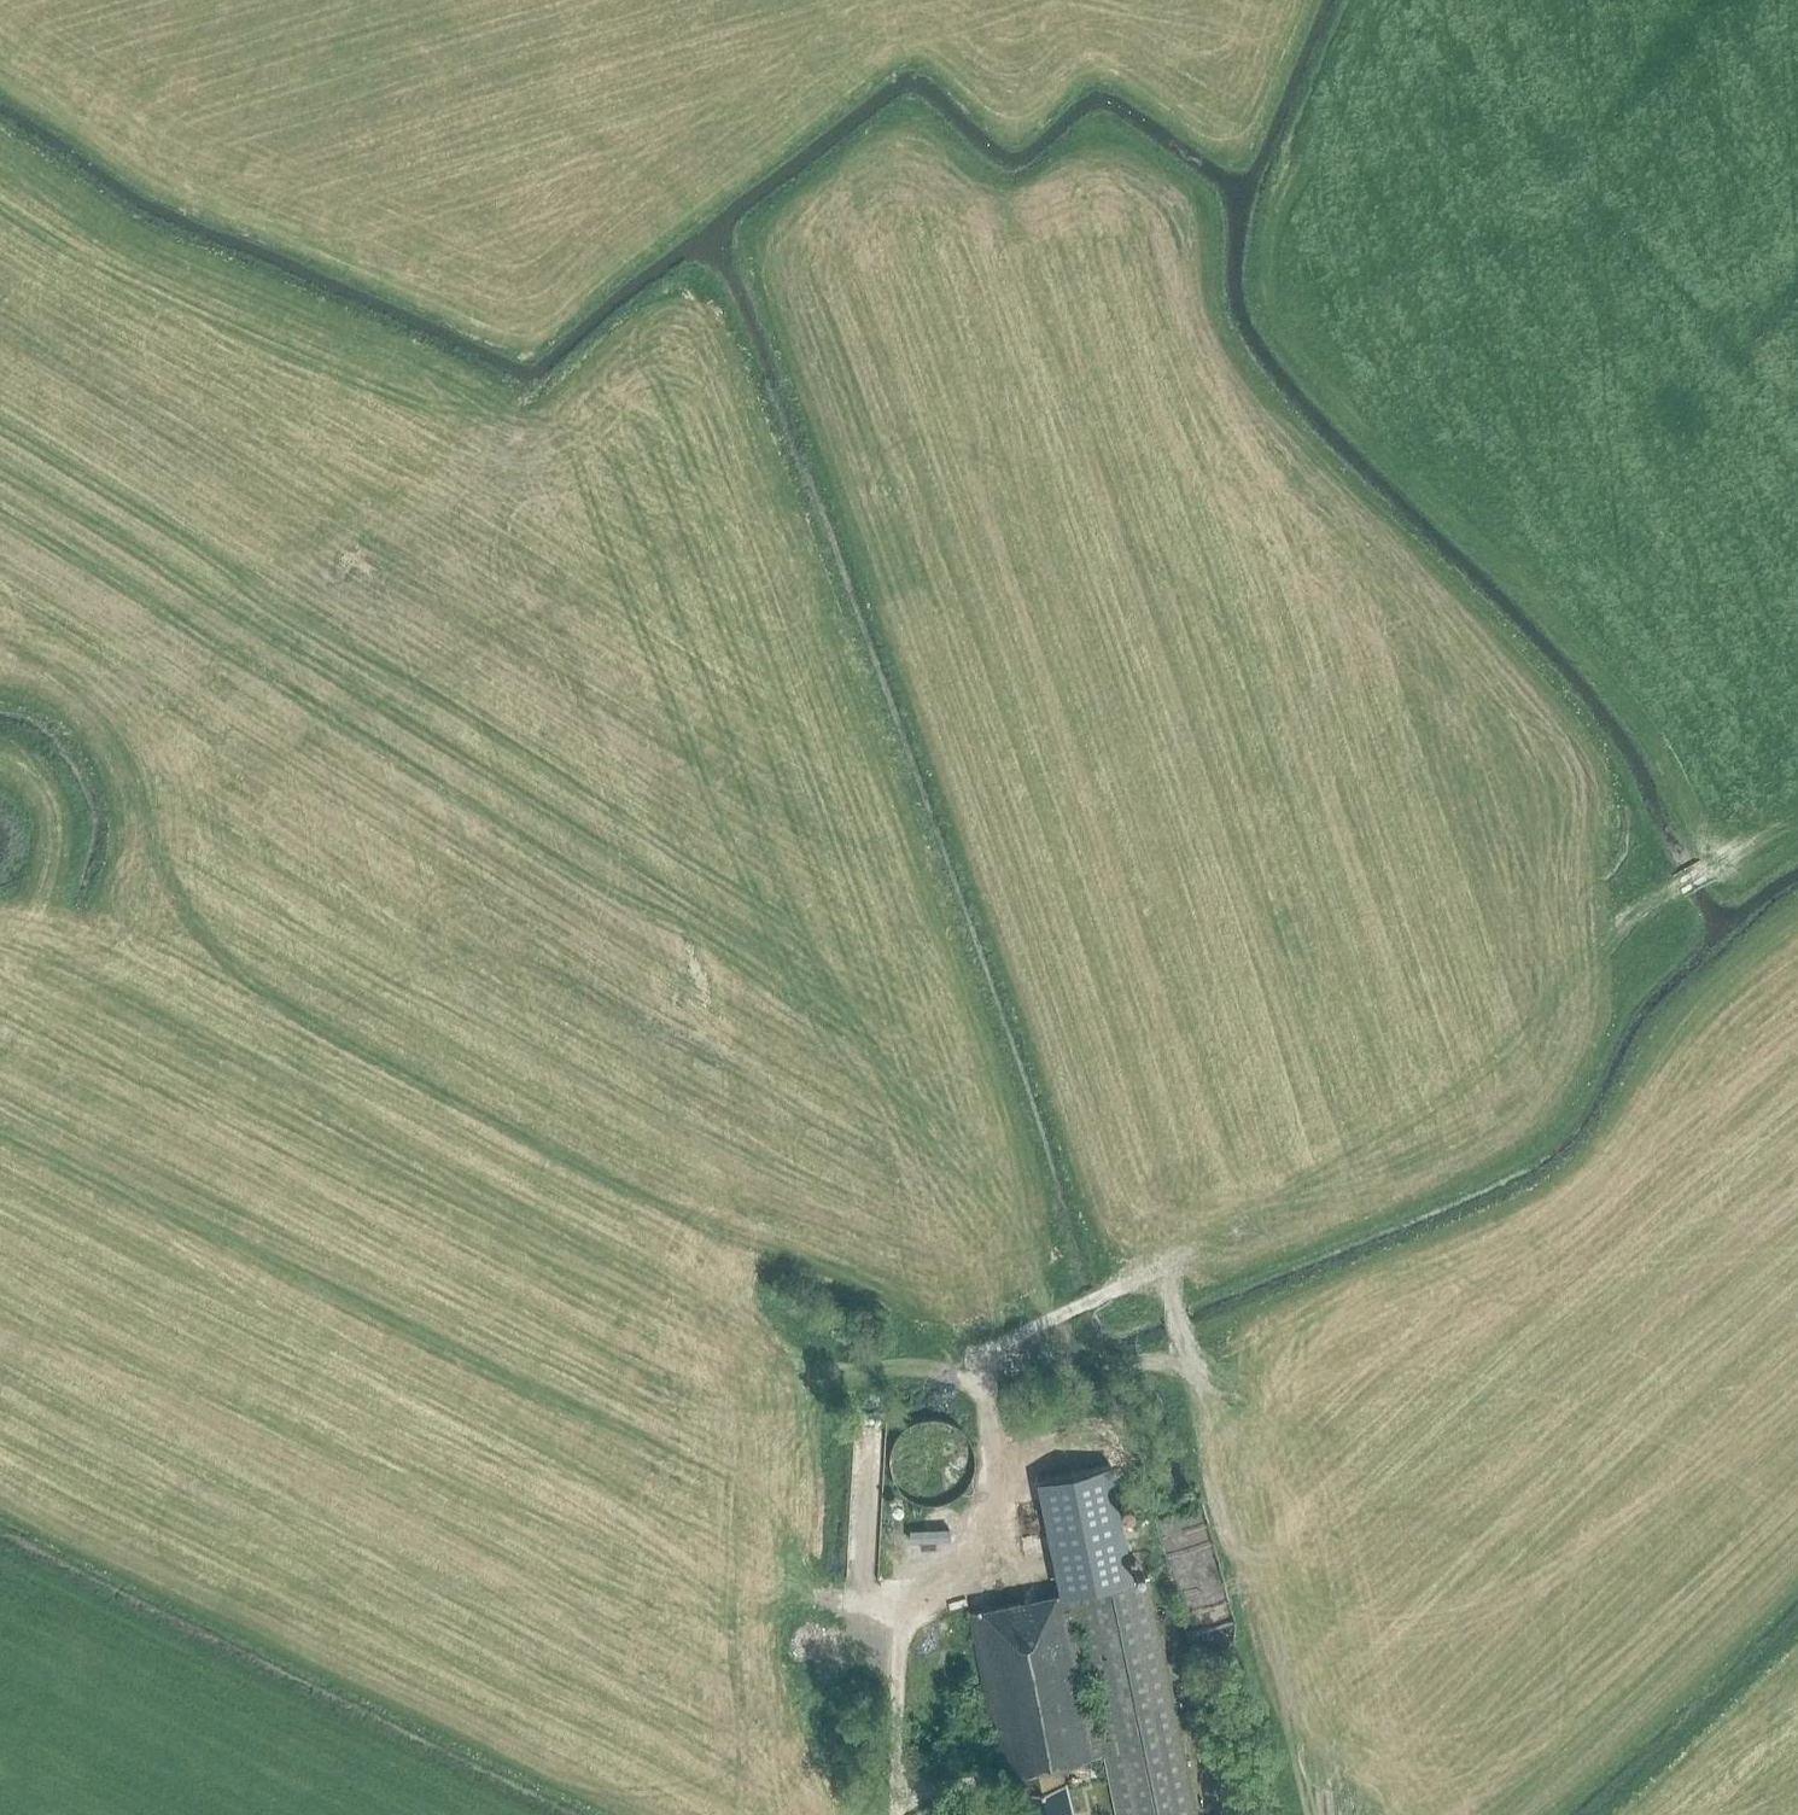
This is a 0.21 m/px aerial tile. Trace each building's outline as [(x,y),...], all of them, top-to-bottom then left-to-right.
[(890,1468),(894,1482),(901,1493),(912,1502),(925,1507),(939,1507),(952,1503),(964,1495),(972,1484),(977,1472),(977,1458),(974,1445),(967,1434),(956,1426),(944,1420),(930,1419),(917,1422),(905,1430),(896,1441),(890,1454),(890,1468)] [(1014,1774),(1023,1814),(1073,1814),(1074,1814),(1062,1763),(1105,1754),(1118,1814),(1197,1814),(1147,1577),(1132,1580),(1110,1473),(1040,1485),(1062,1594),(968,1614),(1000,1776),(1014,1774)]
